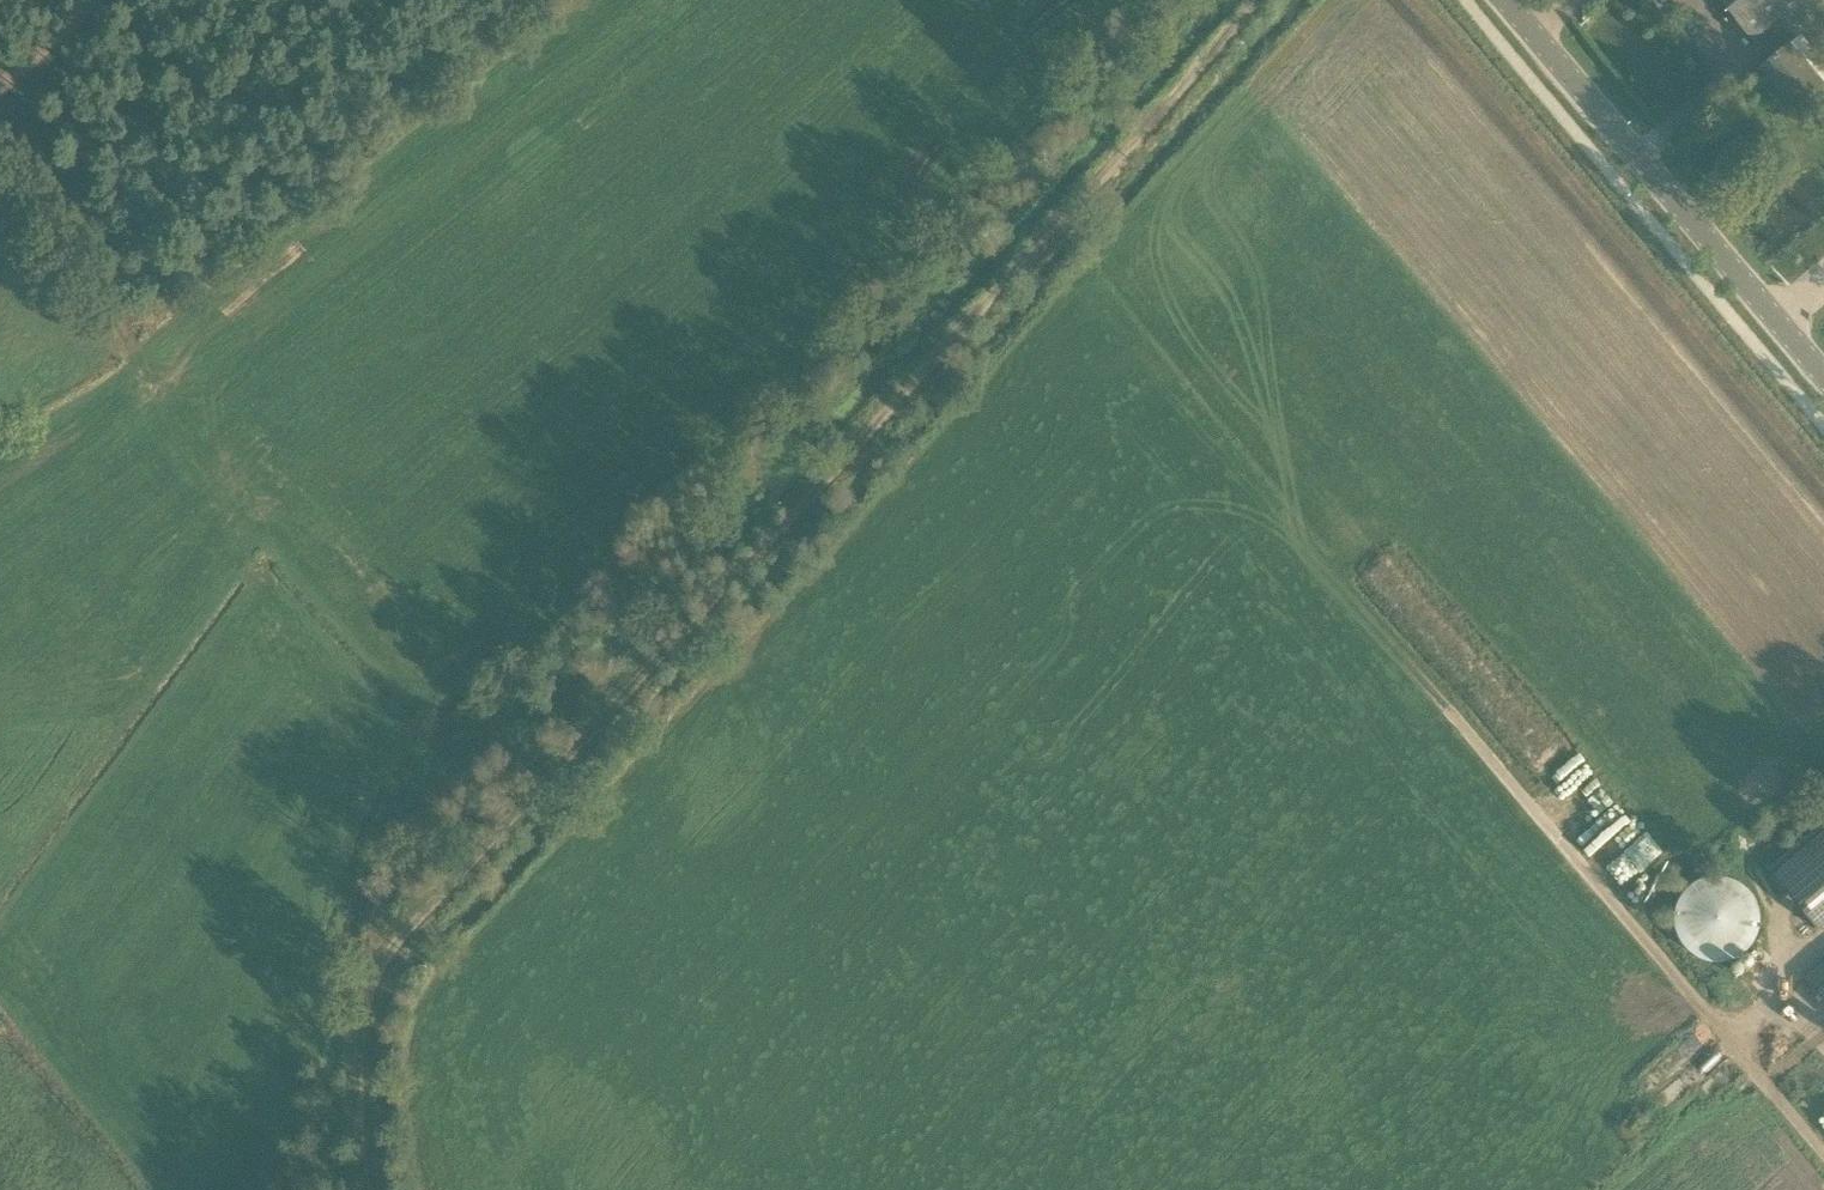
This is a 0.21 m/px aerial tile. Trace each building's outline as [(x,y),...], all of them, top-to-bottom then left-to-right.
[(1756,44),(1757,43),(1780,23),(1781,24),(1782,26),(1793,17),(1799,25),(1823,3),(1823,0),(1719,0),(1756,44)] [(1757,43),(1771,61),(1760,70),(1793,109),(1812,94),(1822,85),(1823,83),(1823,63),(1801,35),(1795,41),(1782,26),(1781,24),(1780,23),(1757,43)] [(1674,914),(1674,925),(1675,932),(1678,939),(1684,949),(1689,954),(1695,959),(1702,962),(1709,964),(1720,964),(1728,963),(1735,960),(1741,956),(1747,952),(1752,946),(1755,939),(1758,932),(1759,921),(1758,910),(1755,903),(1749,894),(1744,888),(1735,882),(1728,880),(1720,879),(1713,879),(1705,880),(1698,882),(1689,889),(1684,894),(1679,900),(1676,907),(1674,914)] [(1804,980),(1823,1004),(1823,964),(1804,980)]
